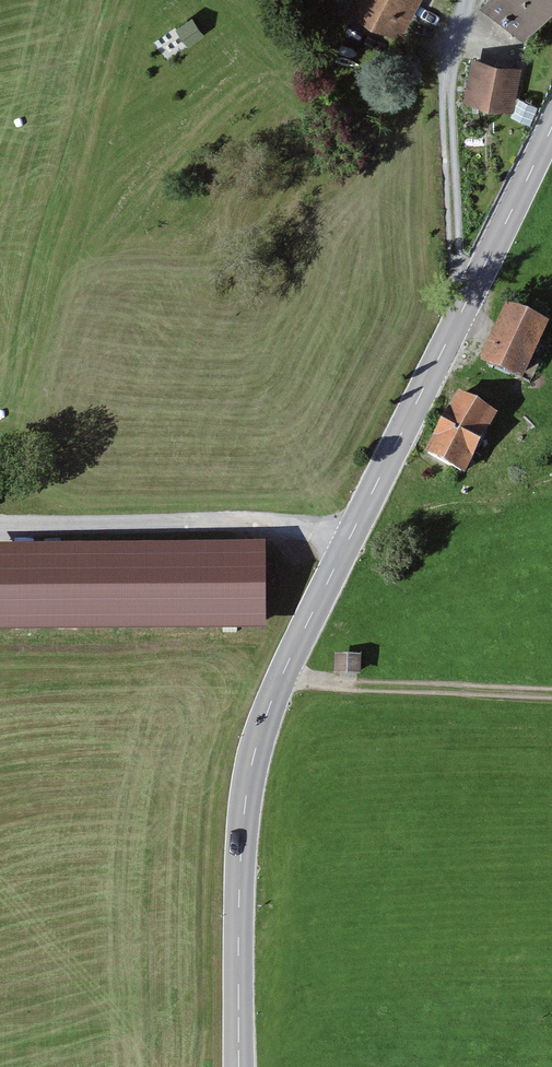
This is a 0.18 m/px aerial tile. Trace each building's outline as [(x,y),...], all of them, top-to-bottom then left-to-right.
[(352,3),(400,29),(415,0),(354,0),(352,3)] [(529,32),(551,3),(551,0),(489,0),(529,32)] [(520,65),(473,58),(465,105),(512,112),(520,65)] [(479,357),(522,377),(549,319),(506,299),(479,357)] [(425,449),(465,471),(498,411),(458,389),(425,449)] [(266,626),(265,540),(0,541),(0,628),(266,626)] [(334,673),(361,673),(361,653),(335,652),(334,673)]
